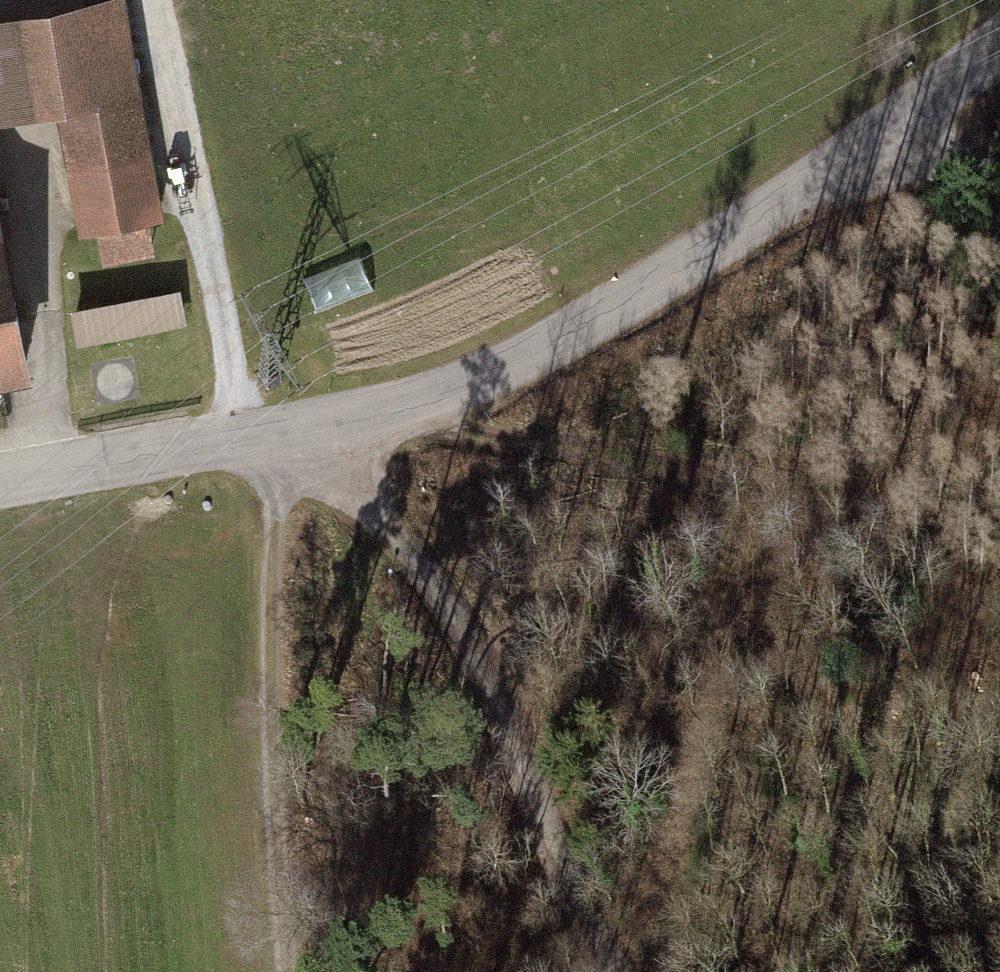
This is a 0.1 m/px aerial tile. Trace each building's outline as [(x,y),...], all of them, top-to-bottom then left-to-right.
[(85,234),(101,231),(107,261),(153,252),(147,223),(167,219),(123,0),(98,0),(0,19),(0,119),(59,107),(85,234)] [(23,364),(0,248),(0,369),(23,364)] [(174,292),(75,311),(81,342),(180,322),(174,292)]
